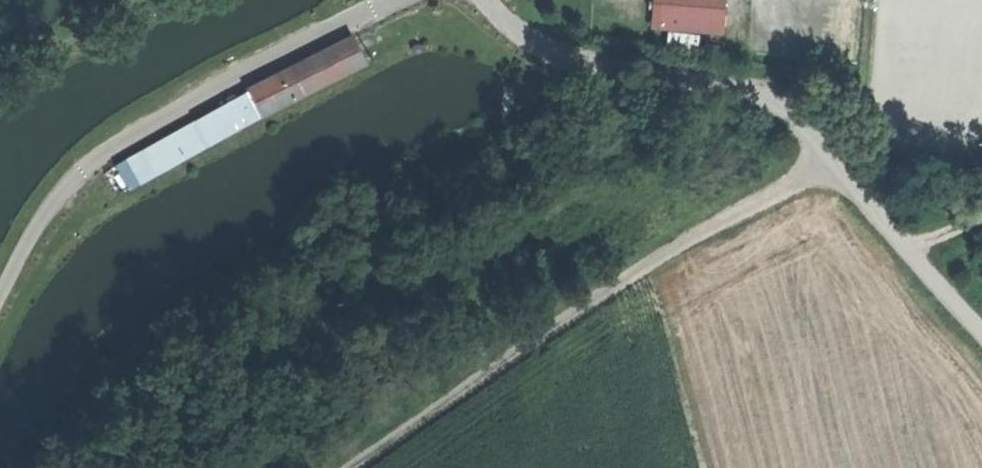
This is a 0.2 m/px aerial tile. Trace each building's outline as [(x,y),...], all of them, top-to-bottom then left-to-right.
[(652,13),(725,17),(725,0),(653,0),(652,13)] [(652,13),(651,30),(724,34),(725,17),(652,13)] [(209,117),(221,140),(366,67),(355,44),(209,117)] [(180,160),(221,140),(209,117),(169,138),(180,160)] [(153,174),(180,160),(169,138),(142,151),(152,172),(153,174)] [(137,179),(152,172),(142,151),(127,159),(137,179)]
